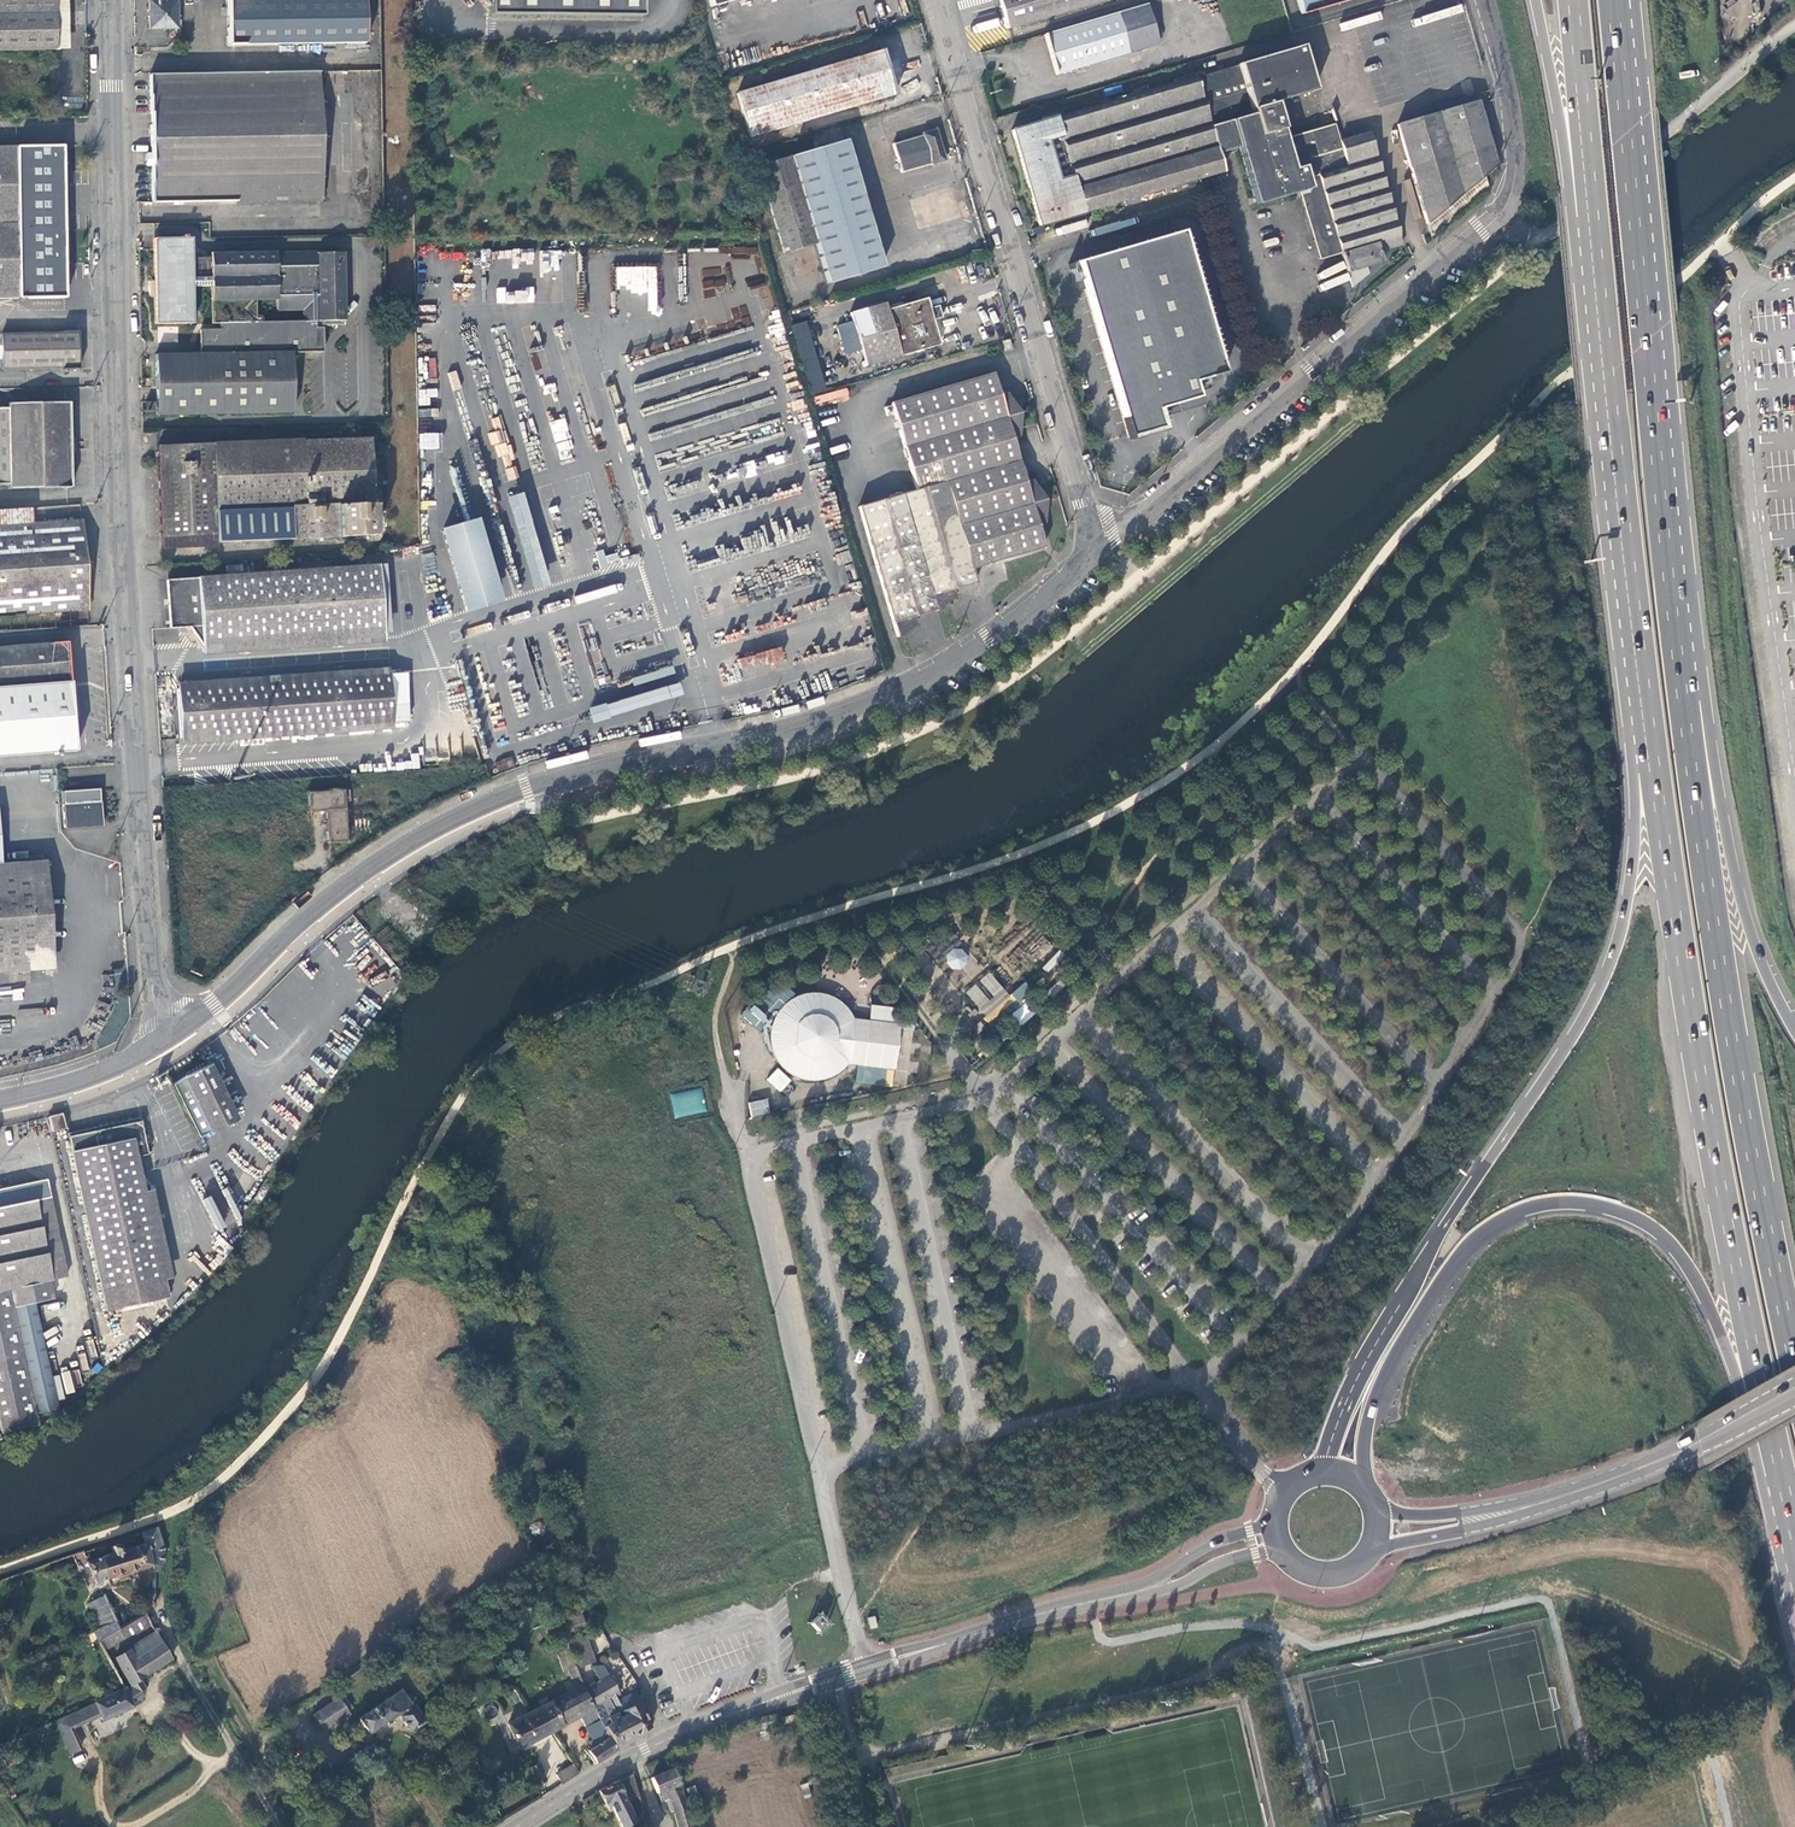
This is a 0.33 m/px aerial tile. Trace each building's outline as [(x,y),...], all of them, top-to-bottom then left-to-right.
[(57,50),(56,0),(0,0),(0,51),(57,50)] [(57,50),(69,50),(68,0),(56,0),(57,50)] [(147,29),(177,29),(176,0),(146,0),(147,29)] [(226,47),(365,45),(364,0),(225,0),(226,47)] [(491,2),(491,10),(643,11),(643,0),(489,0),(491,2)] [(1006,29),(1102,0),(997,0),(1006,29)] [(1298,0),(1293,0),(1297,15),(1302,14),(1298,0)] [(1302,14),(1348,0),(1298,0),(1302,14)] [(1159,44),(1147,3),(1045,33),(1057,74),(1159,44)] [(1328,157),(1320,128),(1286,138),(1283,130),(1277,106),(1275,102),(1314,90),(1301,44),(1238,63),(1239,64),(1012,130),(1039,225),(1221,172),(1216,156),(1221,154),(1233,151),(1238,149),(1248,180),(1299,165),(1328,157)] [(736,93),(749,136),(894,94),(881,50),(736,93)] [(150,74),(151,179),(323,177),(319,71),(150,74)] [(1482,176),(1494,165),(1473,95),(1433,107),(1435,114),(1397,125),(1426,224),(1482,176)] [(1340,141),(1334,124),(1320,128),(1328,157),(1299,165),(1326,257),(1340,253),(1351,288),(1359,281),(1368,274),(1366,267),(1381,263),(1378,252),(1401,245),(1368,133),(1340,141)] [(892,143),(900,172),(930,162),(931,164),(945,160),(935,128),(921,132),(922,134),(892,143)] [(816,246),(826,282),(881,266),(842,140),(758,164),(766,194),(797,184),(816,246)] [(25,297),(22,145),(0,146),(0,298),(25,297)] [(41,147),(43,313),(75,313),(74,147),(41,147)] [(1326,257),(1299,165),(1248,180),(1255,205),(1300,193),(1318,260),(1326,257)] [(1426,224),(1431,240),(1487,193),(1482,176),(1426,224)] [(323,177),(151,179),(151,203),(323,200),(323,177)] [(797,184),(766,194),(784,255),(816,246),(797,184)] [(1182,230),(1076,261),(1127,437),(1161,427),(1155,409),(1197,397),(1192,382),(1223,373),(1182,230)] [(149,354),(151,417),(292,413),(291,352),(322,352),(321,328),(315,328),(314,321),(341,321),(340,253),(210,254),(210,258),(192,258),(191,238),(152,238),(152,324),(190,324),(189,287),(207,286),(208,324),(217,324),(217,329),(197,329),(198,353),(149,354)] [(647,290),(647,276),(653,276),(653,267),(616,266),(616,289),(647,290)] [(864,364),(900,354),(939,343),(925,297),(886,308),(884,301),(849,310),(864,364)] [(808,320),(789,325),(807,396),(826,391),(808,320)] [(2,332),(3,372),(83,369),(82,331),(2,332)] [(1012,348),(1009,339),(1002,341),(1005,350),(1012,348)] [(858,505),(897,636),(917,622),(915,616),(936,609),(956,595),(954,589),(976,582),(972,567),(1044,546),(1040,532),(1038,525),(1044,523),(1046,498),(1032,478),(1025,480),(1013,438),(1019,436),(1020,424),(1020,411),(1007,392),(999,393),(993,372),(892,401),(917,488),(858,505)] [(10,488),(70,487),(69,403),(9,403),(9,407),(0,407),(0,485),(10,488)] [(347,537),(374,536),(370,438),(299,441),(299,439),(207,442),(207,444),(155,446),(158,538),(217,534),(212,544),(337,540),(337,538),(347,537)] [(549,584),(526,492),(510,496),(532,588),(549,584)] [(30,508),(0,510),(0,616),(23,614),(87,609),(81,520),(31,523),(30,508)] [(496,603),(470,518),(430,530),(455,615),(496,603)] [(213,547),(212,544),(217,534),(158,538),(157,549),(213,547)] [(347,537),(348,552),(389,550),(389,535),(374,536),(347,537)] [(192,635),(197,646),(387,634),(381,565),(164,580),(167,629),(187,627),(192,635)] [(23,614),(0,616),(0,630),(24,628),(23,614)] [(74,750),(71,716),(68,667),(65,640),(0,646),(0,755),(74,750)] [(79,666),(68,667),(71,716),(83,715),(79,666)] [(176,689),(180,738),(408,722),(407,703),(405,703),(399,674),(176,689)] [(674,685),(636,695),(638,705),(677,695),(674,685)] [(93,801),(115,800),(115,790),(93,792),(93,801)] [(349,801),(348,790),(307,793),(308,811),(324,810),(327,842),(346,841),(343,801),(349,801)] [(63,805),(64,828),(101,825),(100,802),(63,805)] [(51,960),(45,870),(0,873),(0,964),(51,960)] [(1185,1052),(1205,1058),(1221,1060),(1239,1056),(1256,1047),(1269,1031),(1274,1019),(1277,999),(1273,977),(1261,958),(1245,947),(1221,942),(1199,944),(1178,957),(1167,971),(1158,989),(1148,1001),(1141,1015),(1139,1032),(1148,1046),(1169,1049),(1185,1052)] [(944,958),(956,970),(969,957),(958,945),(944,958)] [(1071,961),(1060,951),(1043,969),(1054,980),(1071,961)] [(977,964),(969,964),(963,968),(963,978),(967,984),(976,984),(982,979),(982,970),(977,964)] [(855,1083),(894,1087),(902,1008),(871,1005),(870,1019),(856,1018),(842,997),(794,992),(790,987),(781,986),(766,996),(765,1009),(750,1007),(743,1012),(763,1041),(763,1040),(784,1070),(778,1070),(767,1077),(778,1093),(790,1084),(791,1078),(824,1082),(851,1063),(857,1064),(855,1083)] [(976,1053),(982,1060),(1001,1045),(995,1037),(976,1053)] [(207,1065),(172,1082),(199,1137),(234,1119),(213,1077),(220,1068),(213,1065),(207,1065)] [(670,1094),(675,1117),(706,1110),(701,1088),(670,1094)] [(748,1102),(750,1116),(770,1114),(768,1099),(748,1102)] [(65,1128),(61,1113),(48,1117),(53,1132),(65,1128)] [(150,1156),(142,1118),(69,1133),(105,1311),(166,1298),(162,1280),(171,1278),(153,1190),(145,1191),(141,1173),(138,1158),(150,1156)] [(38,1425),(36,1414),(56,1409),(39,1324),(57,1320),(52,1299),(54,1298),(50,1280),(67,1277),(47,1181),(0,1191),(0,1434),(38,1425)] [(164,1554),(156,1528),(141,1533),(144,1544),(86,1563),(94,1584),(150,1566),(150,1574),(153,1573),(155,1573),(158,1569),(156,1565),(161,1566),(164,1554)] [(103,1595),(87,1602),(99,1627),(93,1631),(104,1651),(150,1622),(144,1613),(120,1628),(103,1595)] [(566,1624),(571,1634),(587,1626),(578,1607),(565,1613),(570,1623),(566,1624)] [(815,1616),(807,1623),(815,1632),(821,1626),(819,1624),(821,1622),(815,1616)] [(138,1680),(170,1660),(155,1632),(136,1642),(137,1645),(112,1659),(128,1686),(138,1680)] [(586,1637),(568,1644),(578,1668),(595,1661),(586,1637)] [(568,1644),(567,1641),(554,1646),(564,1672),(568,1670),(572,1680),(581,1676),(578,1668),(568,1644)] [(581,1676),(572,1680),(576,1689),(585,1685),(581,1676)] [(601,1720),(614,1745),(630,1737),(641,1732),(651,1727),(639,1703),(642,1702),(636,1692),(620,1700),(625,1710),(623,1711),(626,1716),(621,1719),(618,1713),(609,1717),(603,1705),(611,1700),(618,1696),(620,1695),(609,1676),(608,1677),(587,1689),(601,1720)] [(85,1721),(101,1713),(104,1719),(131,1707),(130,1703),(141,1696),(143,1689),(138,1680),(128,1686),(126,1688),(128,1691),(125,1693),(124,1690),(93,1704),(92,1703),(79,1708),(81,1711),(85,1721)] [(587,1689),(585,1685),(576,1689),(540,1707),(552,1731),(581,1717),(586,1727),(601,1720),(587,1689)] [(405,1697),(400,1690),(359,1718),(369,1732),(400,1710),(402,1713),(400,1715),(411,1731),(425,1721),(415,1706),(419,1703),(411,1693),(405,1697)] [(620,1700),(618,1696),(611,1700),(618,1713),(621,1719),(626,1716),(623,1711),(625,1710),(620,1700)] [(313,1714),(324,1729),(349,1712),(339,1697),(313,1714)] [(528,1701),(522,1704),(526,1712),(532,1709),(528,1701)] [(519,1748),(552,1731),(540,1707),(508,1723),(519,1748)] [(70,1754),(81,1749),(71,1727),(85,1721),(81,1711),(56,1722),(70,1754)] [(597,1762),(617,1750),(614,1745),(601,1720),(586,1727),(596,1747),(589,1751),(597,1762)] [(528,1765),(536,1785),(547,1780),(540,1764),(533,1766),(531,1763),(528,1765)] [(563,1784),(579,1774),(573,1763),(556,1774),(563,1784)] [(673,1810),(674,1812),(678,1826),(691,1826),(688,1816),(689,1815),(686,1805),(672,1768),(650,1778),(657,1793),(665,1789),(673,1810)] [(638,1795),(632,1772),(598,1790),(604,1802),(605,1801),(609,1809),(613,1807),(619,1822),(632,1817),(621,1793),(623,1792),(630,1795),(631,1798),(638,1795)] [(669,1812),(673,1810),(665,1789),(657,1793),(660,1802),(665,1800),(669,1812)] [(634,1821),(632,1817),(619,1822),(621,1826),(634,1821)]
